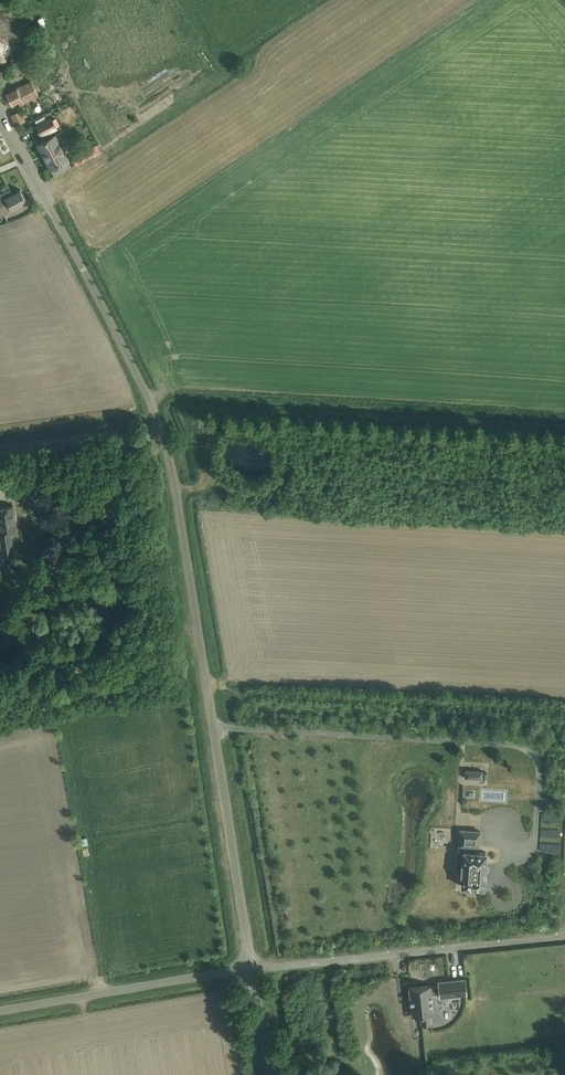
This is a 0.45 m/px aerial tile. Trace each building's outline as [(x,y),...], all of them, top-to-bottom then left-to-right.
[(26,51),(27,54),(36,50),(32,42),(21,47),(23,53),(26,51)] [(0,46),(0,64),(6,61),(4,56),(9,53),(4,44),(0,46)] [(58,76),(52,80),(56,88),(62,84),(58,76)] [(31,81),(8,93),(3,95),(9,107),(19,102),(21,105),(39,96),(31,81)] [(21,110),(11,115),(17,126),(26,121),(21,110)] [(37,126),(42,136),(56,128),(51,119),(37,126)] [(50,169),(67,160),(54,136),(38,145),(50,169)] [(92,148),(76,156),(80,163),(95,155),(92,148)] [(3,214),(26,202),(19,189),(11,194),(9,189),(0,194),(0,209),(3,214)] [(1,545),(3,557),(14,556),(10,531),(17,530),(13,505),(0,507),(0,545),(1,545)] [(464,770),(464,779),(482,780),(482,771),(464,770)] [(486,864),(486,856),(486,853),(486,852),(485,852),(475,852),(475,846),(479,846),(480,838),(480,831),(460,830),(460,831),(460,840),(459,845),(460,845),(460,851),(457,850),(457,851),(456,863),(456,864),(457,864),(461,864),(462,864),(462,865),(461,872),(461,873),(461,874),(462,874),(463,874),(462,885),(462,886),(463,886),(481,887),(483,887),(483,888),(484,888),(484,886),(485,875),(486,875),(486,874),(486,873),(486,872),(486,868),(486,867),(486,866),(486,864)] [(87,837),(77,838),(78,845),(88,843),(87,837)] [(421,1014),(422,1025),(431,1024),(429,1002),(432,1002),(431,995),(439,994),(440,997),(467,994),(466,978),(438,981),(438,985),(430,986),(430,985),(409,987),(412,1015),(421,1014)] [(338,1008),(327,1010),(328,1016),(340,1015),(338,1008)]
